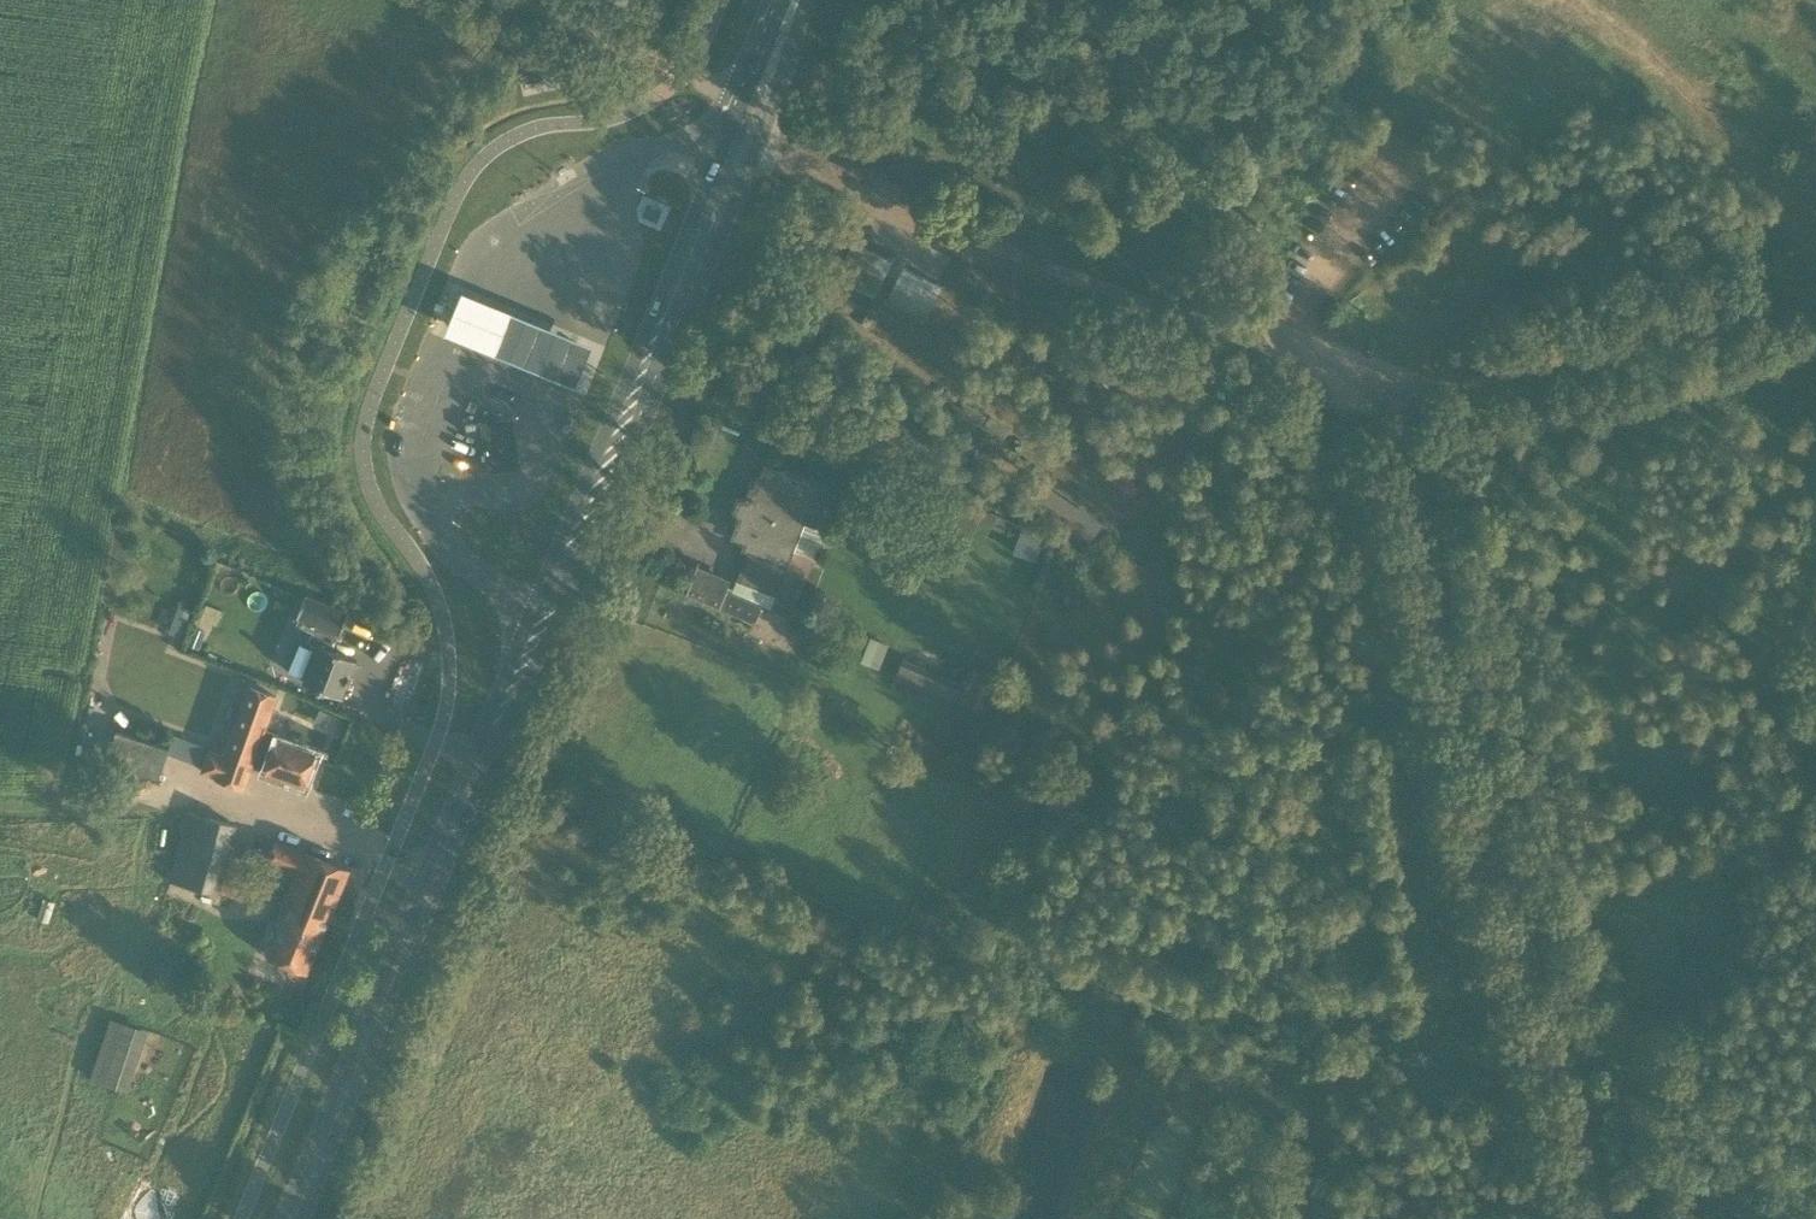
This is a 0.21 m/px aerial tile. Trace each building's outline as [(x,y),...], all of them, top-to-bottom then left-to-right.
[(836,277),(872,295),(890,259),(854,241),(836,277)] [(885,303),(921,322),(940,284),(904,266),(885,303)] [(489,305),(457,291),(440,332),(470,344),(571,386),(588,345),(489,305)] [(465,424),(466,434),(481,433),(480,422),(465,424)] [(481,431),(487,472),(511,468),(505,428),(481,431)] [(739,539),(747,542),(744,548),(750,551),(739,578),(776,593),(785,566),(787,567),(815,493),(779,478),(777,483),(762,477),(755,492),(752,491),(748,503),(740,503),(737,512),(742,517),(737,529),(742,531),(739,539)] [(946,520),(974,531),(982,509),(954,499),(946,520)] [(1014,553),(1036,560),(1043,539),(1021,532),(1014,553)] [(721,608),(755,622),(761,605),(727,591),(721,608)] [(307,642),(317,646),(303,682),(340,697),(355,660),(331,651),(338,634),(340,634),(348,613),(305,596),(297,617),(298,617),(295,625),(311,632),(307,642)] [(205,633),(195,628),(188,645),(199,649),(205,633)] [(862,660),(880,667),(888,643),(870,637),(862,660)] [(962,683),(903,659),(895,678),(983,714),(998,678),(969,667),(962,683)] [(277,740),(263,732),(276,696),(248,687),(224,755),(208,750),(200,773),(243,789),(251,766),(267,770),(266,772),(304,785),(316,754),(277,740)] [(333,716),(327,730),(340,736),(346,722),(333,716)] [(106,760),(159,778),(167,755),(169,749),(116,731),(106,760)] [(169,749),(167,755),(199,766),(203,755),(171,743),(169,749)] [(170,882),(217,895),(236,826),(189,813),(170,882)] [(276,921),(281,923),(268,956),(306,972),(348,870),(305,852),(305,853),(275,841),(266,864),(293,875),(276,921)] [(220,893),(248,902),(255,882),(226,872),(220,893)] [(105,1086),(128,1093),(146,1031),(124,1025),(105,1086)]
